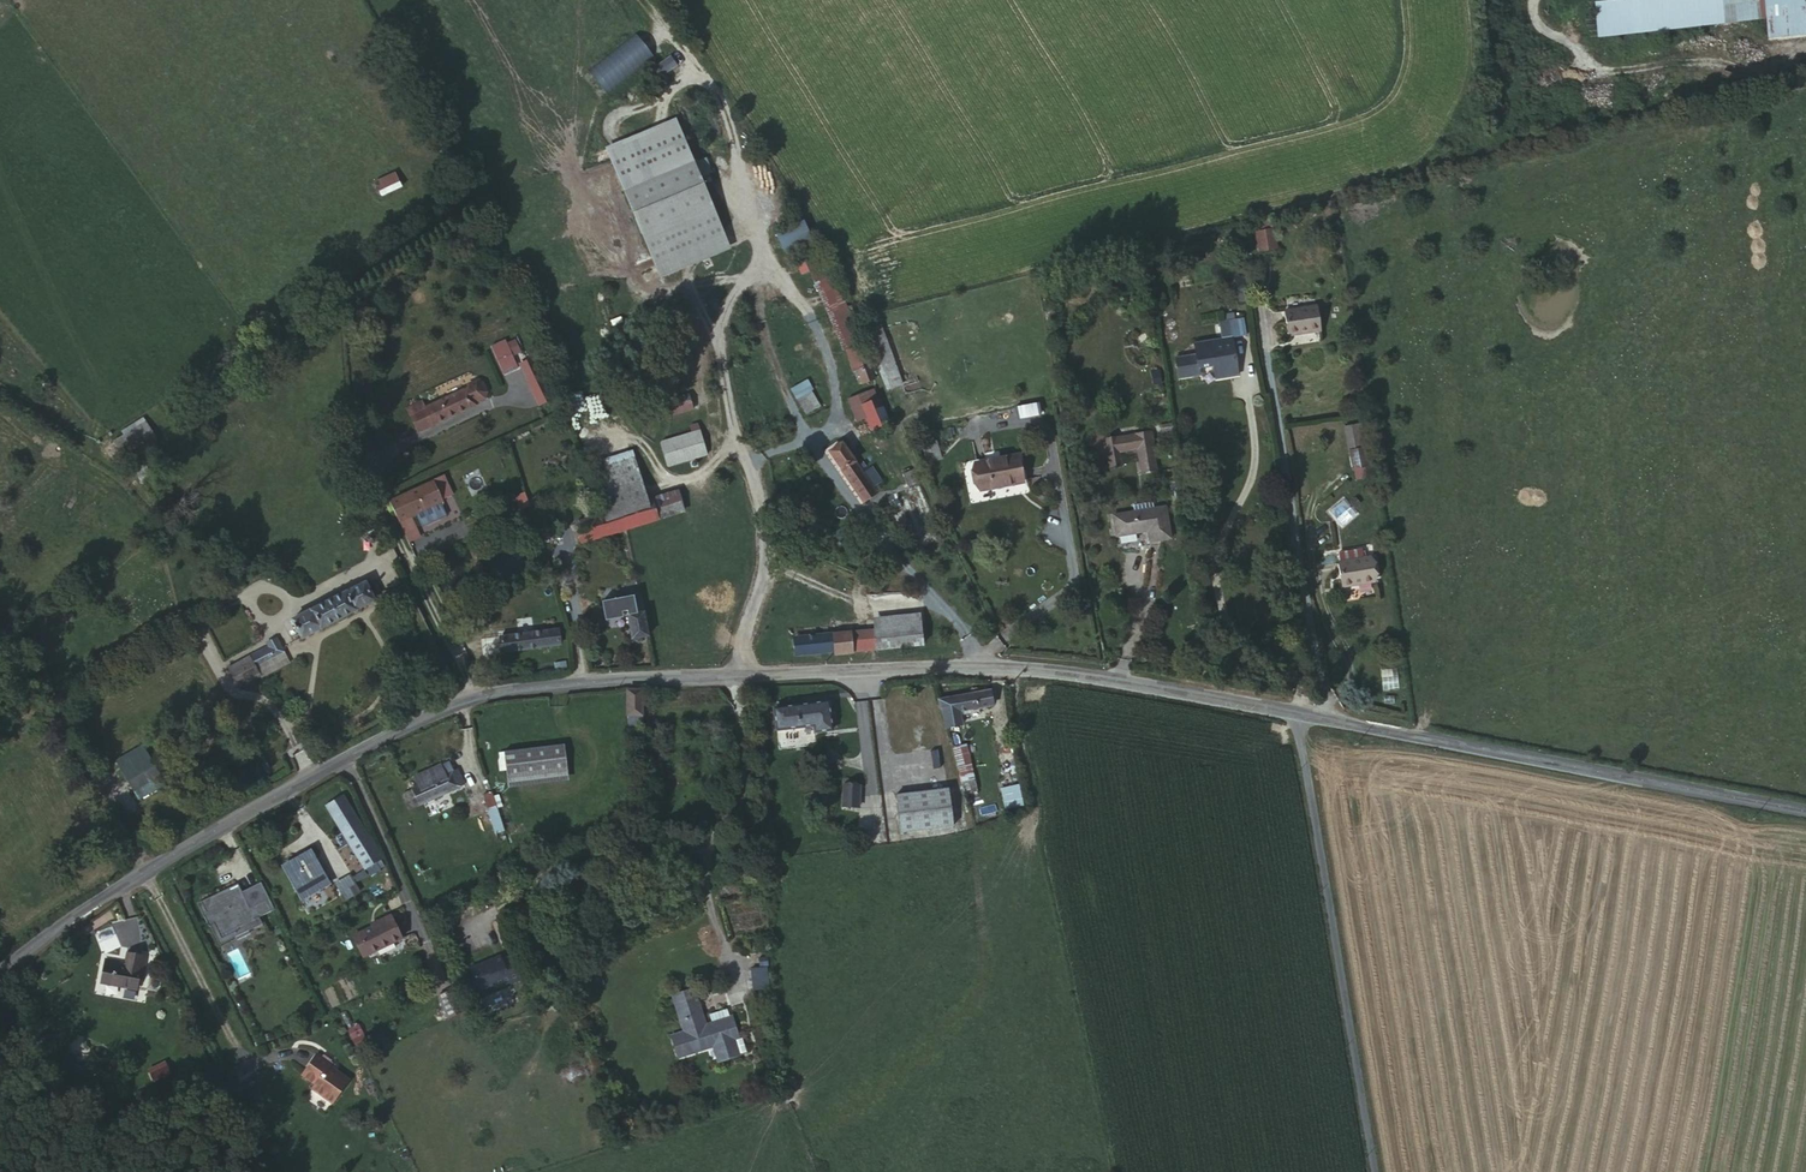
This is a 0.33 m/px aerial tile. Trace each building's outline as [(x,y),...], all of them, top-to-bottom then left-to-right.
[(1665,27),(1665,0),(1574,0),(1575,32),(1665,27)] [(1665,27),(1762,22),(1763,40),(1805,37),(1805,0),(1665,0),(1665,27)] [(609,157),(655,265),(725,235),(698,174),(709,169),(703,156),(692,160),(678,127),(609,157)] [(395,172),(374,182),(381,198),(403,189),(395,172)] [(786,259),(816,246),(806,223),(776,236),(786,259)] [(1255,232),(1258,251),(1274,248),(1271,229),(1255,232)] [(846,350),(861,344),(851,320),(833,276),(829,277),(817,250),(796,259),(801,273),(808,271),(820,299),(842,352),(846,350)] [(1243,280),(1233,282),(1236,302),(1246,301),(1243,280)] [(1284,311),(1286,331),(1308,327),(1308,331),(1317,330),(1314,307),(1284,311)] [(1194,353),(1175,356),(1178,376),(1200,373),(1199,368),(1212,366),(1214,379),(1236,376),(1231,337),(1243,336),(1240,319),(1218,322),(1219,338),(1193,343),(1194,353)] [(491,346),(504,374),(518,367),(505,340),(491,346)] [(886,340),(875,345),(887,372),(898,368),(886,340)] [(869,366),(861,344),(846,350),(858,379),(862,378),(859,370),(869,366)] [(552,398),(533,358),(519,364),(538,405),(552,398)] [(873,379),(869,366),(859,370),(862,378),(864,382),(873,379)] [(819,407),(805,382),(791,389),(806,415),(819,407)] [(421,401),(409,407),(418,425),(421,424),(423,429),(433,424),(469,407),(468,404),(472,402),(478,399),(479,393),(476,386),(470,384),(464,386),(462,391),(425,409),(421,401)] [(877,398),(873,389),(848,399),(856,421),(867,417),(871,427),(888,420),(879,398),(877,398)] [(692,409),(688,395),(665,401),(669,416),(692,409)] [(1017,407),(1019,421),(1040,417),(1037,403),(1017,407)] [(418,425),(409,407),(406,408),(417,432),(423,429),(421,424),(418,425)] [(145,420),(113,437),(125,459),(157,442),(145,420)] [(706,455),(697,424),(690,426),(692,434),(660,442),(667,466),(706,455)] [(1355,424),(1342,426),(1347,451),(1359,448),(1355,424)] [(1095,457),(1106,455),(1104,440),(1102,432),(1091,434),(1095,457)] [(1154,471),(1148,433),(1104,440),(1106,455),(1108,467),(1119,465),(1117,452),(1136,449),(1140,474),(1154,471)] [(936,440),(921,445),(927,463),(941,459),(936,440)] [(863,500),(875,493),(871,486),(880,480),(871,468),(862,474),(860,470),(865,467),(862,463),(857,466),(841,443),(829,451),(863,500)] [(1349,452),(1356,481),(1372,477),(1365,449),(1349,452)] [(1017,454),(974,462),(979,488),(1023,480),(1017,454)] [(607,535),(682,512),(676,492),(647,500),(634,458),(591,471),(603,514),(600,514),(607,535)] [(884,497),(907,553),(941,539),(931,515),(911,470),(902,474),(907,487),(884,497)] [(441,479),(388,504),(408,544),(419,539),(409,518),(441,503),(439,499),(449,495),(441,479)] [(509,499),(515,514),(531,508),(525,493),(509,499)] [(1148,541),(1169,537),(1164,507),(1152,509),(1151,503),(1132,506),(1133,512),(1112,515),(1115,536),(1147,530),(1148,541)] [(558,550),(607,535),(600,514),(552,530),(558,550)] [(1337,561),(1340,581),(1359,579),(1360,583),(1371,581),(1368,558),(1361,558),(1360,549),(1338,551),(1339,561),(1337,561)] [(483,567),(479,564),(475,566),(475,571),(478,574),(482,572),(483,567)] [(374,601),(366,583),(293,619),(301,637),(374,601)] [(647,636),(643,612),(637,613),(634,598),(624,600),(632,639),(647,636)] [(834,654),(921,646),(920,624),(900,626),(855,630),(794,636),(795,655),(834,651),(834,654)] [(502,653),(558,645),(558,644),(556,629),(500,637),(502,653)] [(285,654),(277,637),(267,643),(268,646),(250,656),(251,657),(229,669),(239,687),(260,676),(257,669),(285,654)] [(261,678),(290,663),(285,654),(257,669),(260,676),(261,678)] [(959,712),(991,705),(989,690),(938,700),(946,728),(961,725),(959,712)] [(827,702),(773,709),(776,730),(813,725),(814,732),(831,730),(827,702)] [(569,771),(564,745),(505,753),(509,779),(569,771)] [(966,745),(955,747),(960,773),(970,771),(966,745)] [(130,788),(137,784),(147,779),(130,750),(114,759),(130,788)] [(410,809),(463,785),(457,769),(452,771),(448,763),(441,766),(440,765),(415,776),(419,786),(403,793),(410,809)] [(130,788),(136,799),(143,795),(137,784),(130,788)] [(842,806),(857,807),(859,786),(844,785),(842,806)] [(1019,785),(1000,789),(1005,810),(1023,806),(1019,785)] [(948,789),(894,796),(899,831),(952,825),(948,789)] [(360,808),(352,791),(344,795),(342,796),(352,813),(360,808)] [(353,791),(352,791),(360,808),(362,806),(353,791)] [(493,796),(491,792),(478,796),(474,796),(469,798),(471,807),(465,809),(467,818),(483,813),(487,811),(490,820),(492,827),(495,838),(496,841),(508,838),(506,830),(504,831),(496,807),(501,806),(498,795),(493,796)] [(371,878),(386,869),(386,868),(383,863),(383,862),(352,813),(342,796),(327,806),(371,878)] [(489,839),(495,838),(492,827),(485,829),(488,839),(489,839)] [(771,829),(761,830),(762,838),(772,837),(771,829)] [(300,899),(307,895),(329,883),(311,851),(285,865),(296,886),(294,887),(300,899)] [(335,884),(345,902),(361,893),(351,875),(335,884)] [(270,913),(273,911),(260,884),(240,893),(248,908),(264,901),(270,913)] [(248,908),(240,893),(236,885),(200,903),(205,913),(202,914),(208,928),(209,927),(213,925),(221,940),(237,932),(255,923),(253,920),(259,918),(267,915),(270,913),(264,901),(248,908)] [(310,902),(307,895),(300,899),(298,900),(302,907),(310,902)] [(377,925),(357,936),(366,955),(400,939),(388,915),(376,922),(377,925)] [(262,925),(259,918),(253,920),(255,923),(237,932),(221,940),(213,925),(209,927),(218,947),(262,925)] [(366,955),(357,936),(352,938),(361,957),(363,957),(366,955)] [(118,961),(105,958),(100,983),(136,990),(139,978),(142,979),(146,957),(126,953),(124,966),(117,965),(118,961)] [(480,997),(520,982),(510,954),(469,968),(480,997)] [(768,989),(766,967),(750,968),(752,990),(768,989)] [(705,1025),(693,991),(674,997),(685,1033),(683,1033),(689,1053),(713,1046),(718,1061),(738,1055),(734,1039),(737,1038),(732,1018),(727,1019),(713,1023),(705,1025)] [(551,1002),(549,993),(536,998),(539,1006),(551,1002)] [(712,1018),(713,1023),(727,1019),(726,1014),(712,1018)] [(689,1053),(683,1033),(672,1037),(678,1057),(689,1053)] [(333,1069),(316,1057),(301,1077),(314,1087),(312,1089),(314,1093),(331,1105),(347,1082),(336,1074),(335,1075),(331,1072),(333,1069)] [(172,1080),(166,1067),(151,1074),(157,1088),(172,1080)]
